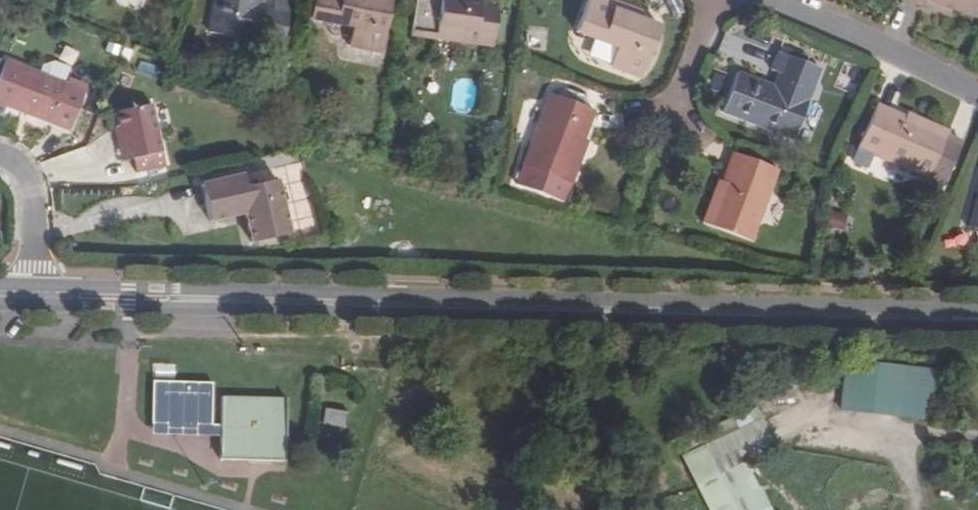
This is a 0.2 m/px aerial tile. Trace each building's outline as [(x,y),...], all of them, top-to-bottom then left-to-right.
[(257,7),(259,0),(217,0),(211,33),(252,42),(252,39),(283,46),(292,5),(274,1),(272,10),(271,16),(257,13),(257,7)] [(311,19),(355,28),(352,47),(381,52),(391,0),(390,0),(314,0),(311,19)] [(409,36),(491,49),(497,8),(479,6),(480,0),(415,0),(409,36)] [(617,49),(610,65),(642,78),(661,30),(631,18),(634,12),(603,0),(589,0),(576,32),(617,49)] [(943,15),(945,8),(976,19),(977,13),(977,0),(902,0),(943,15)] [(271,16),(272,10),(257,7),(257,13),(271,16)] [(725,114),(794,140),(809,102),(807,101),(819,71),(780,56),(774,71),(786,76),(780,91),(740,76),(725,114)] [(40,77),(6,63),(0,79),(0,114),(3,115),(6,110),(69,133),(84,94),(64,86),(40,77)] [(43,70),(40,77),(64,86),(69,72),(52,66),(43,70)] [(576,154),(592,114),(549,96),(521,167),(514,185),(561,206),(569,186),(582,156),(576,154)] [(121,132),(129,164),(134,162),(138,176),(166,170),(153,108),(118,117),(121,132)] [(877,112),(861,154),(932,181),(947,187),(963,145),(948,139),(949,135),(920,124),(918,128),(877,112)] [(122,166),(129,164),(121,132),(115,132),(122,166)] [(858,169),(869,174),(872,172),(876,160),(861,154),(856,166),(858,169)] [(777,172),(734,155),(718,197),(713,195),(701,225),(750,244),(777,172)] [(244,178),(202,188),(211,225),(246,216),(253,246),(291,238),(278,183),(247,190),(244,178)] [(931,364),(841,353),(834,411),(923,422),(931,364)] [(151,433),(213,435),(214,382),(153,380),(151,433)] [(231,389),(222,451),(286,461),(296,398),(231,389)] [(752,406),(671,442),(706,509),(777,509),(738,452),(766,433),(752,406)] [(324,407),(322,424),(344,427),(346,410),(324,407)]
